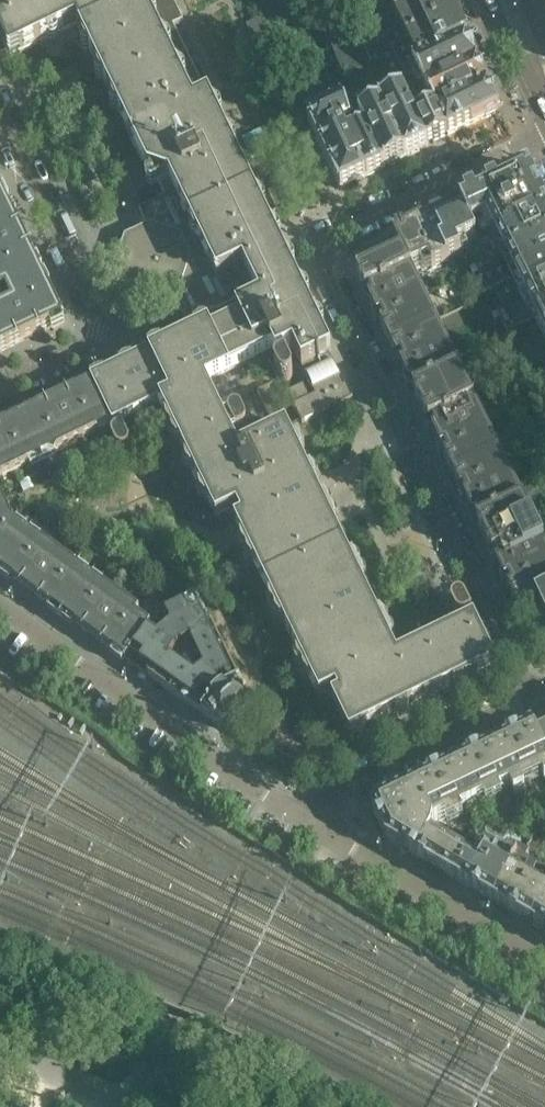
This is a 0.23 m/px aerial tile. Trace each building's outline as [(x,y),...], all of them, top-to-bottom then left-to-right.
[(270,224),(174,26),(184,21),(174,0),(41,0),(42,1),(13,15),(11,11),(0,16),(0,36),(11,58),(77,25),(149,175),(154,173),(165,196),(150,203),(156,217),(155,223),(125,237),(117,261),(135,298),(147,293),(178,303),(190,329),(192,328),(196,338),(142,364),(157,396),(165,392),(202,469),(198,479),(216,518),(227,513),(242,519),(243,519),(269,507),(273,498),(305,482),(279,429),(239,449),(232,436),(229,430),(206,382),(290,342),(316,395),(310,398),(303,385),(288,393),(302,423),(354,398),(347,384),(345,385),(328,351),(330,350),(270,224)] [(11,11),(13,15),(42,1),(41,0),(0,0),(0,16),(11,11)] [(396,20),(381,28),(403,73),(414,68),(466,43),(445,0),(438,0),(396,20)] [(396,20),(438,0),(387,0),(396,20)] [(342,4),(333,8),(338,19),(347,15),(342,5),(342,4)] [(415,119),(395,77),(389,80),(382,65),(373,70),(350,21),(326,32),(365,114),(381,106),(406,157),(428,147),(415,119)] [(425,92),(477,67),(466,43),(414,68),(425,92)] [(436,114),(488,89),(477,67),(425,92),(434,110),(436,114)] [(448,137),(499,112),(488,89),(436,114),(448,137)] [(317,139),(361,118),(360,116),(352,98),(308,119),(317,139)] [(381,106),(365,114),(360,116),(361,118),(384,168),(406,157),(381,106)] [(448,137),(436,114),(434,110),(415,119),(428,147),(448,137)] [(384,168),(361,118),(317,139),(341,189),(384,168)] [(471,227),(487,219),(539,193),(528,170),(459,203),(471,227)] [(0,187),(0,211),(9,206),(0,187)] [(544,215),(544,206),(539,193),(487,219),(497,238),(544,215)] [(477,239),(471,227),(459,203),(393,236),(402,254),(411,271),(429,262),(432,269),(461,255),(458,248),(477,239)] [(9,206),(0,211),(0,296),(6,293),(43,276),(9,206)] [(544,239),(544,215),(497,238),(506,258),(544,239)] [(516,278),(544,264),(544,239),(506,258),(511,269),(496,276),(491,265),(479,271),(488,291),(516,278)] [(435,320),(411,271),(402,254),(357,276),(389,343),(435,320)] [(544,288),(544,264),(516,278),(525,298),(544,288)] [(43,276),(6,293),(12,305),(0,311),(0,353),(65,321),(43,276)] [(544,313),(544,288),(525,298),(535,318),(544,313)] [(544,337),(544,313),(535,318),(544,337)] [(467,387),(435,320),(389,343),(421,409),(467,387)] [(541,364),(531,344),(517,351),(527,370),(541,364)] [(293,372),(283,352),(282,352),(282,353),(278,355),(281,360),(278,362),(277,363),(276,364),(276,365),(275,366),(275,367),(275,369),(280,379),(281,380),(282,381),(284,382),(286,382),(287,382),(288,382),(290,381),(291,380),(292,379),(293,378),(293,376),(293,375),(293,373),(293,372)] [(93,381),(31,410),(52,454),(112,425),(113,427),(115,426),(93,381)] [(499,453),(467,387),(421,409),(453,475),(499,453)] [(31,410),(0,426),(0,473),(2,478),(52,454),(31,410)] [(247,423),(246,422),(242,413),(241,412),(240,411),(238,410),(237,410),(235,410),(233,411),(231,412),(230,413),(230,414),(229,415),(229,416),(229,417),(229,419),(230,420),(233,428),(229,430),(232,436),(243,431),(245,430),(245,429),(246,428),(246,427),(247,426),(247,424),(247,423)] [(130,441),(123,427),(115,431),(114,432),(113,432),(113,434),(112,436),(112,437),(112,438),(113,439),(117,447),(117,449),(119,450),(120,451),(122,451),(124,451),(125,451),(126,450),(127,449),(128,449),(129,447),(130,446),(130,445),(130,444),(130,443),(130,441)] [(531,519),(499,453),(453,475),(485,542),(531,519)] [(7,506),(3,498),(0,500),(0,565),(26,530),(15,522),(7,506)] [(531,519),(485,542),(517,608),(539,597),(544,595),(544,548),(531,519)] [(398,657),(379,618),(336,528),(319,537),(311,521),(249,550),(320,698),(336,690),(339,695),(332,698),(350,735),(496,665),(466,601),(465,600),(464,599),(463,599),(462,598),(460,597),(458,598),(456,598),(455,599),(454,600),(453,601),(452,603),(452,604),(452,605),(452,606),(452,607),(457,616),(458,617),(460,619),(461,619),(463,619),(464,619),(465,619),(467,618),(469,622),(398,657)] [(26,530),(0,565),(0,570),(60,613),(88,574),(26,530)] [(151,626),(137,616),(140,612),(88,574),(60,613),(126,661),(148,631),(151,626)] [(251,707),(226,655),(197,594),(163,610),(177,639),(174,641),(166,635),(162,641),(148,631),(126,661),(223,731),(251,707)] [(536,732),(534,727),(533,728),(544,754),(544,727),(536,732)] [(533,728),(490,749),(508,786),(513,796),(523,791),(518,781),(538,772),(543,782),(544,781),(544,754),(533,728)] [(508,786),(490,749),(452,767),(470,805),(508,786)] [(470,805),(452,767),(414,785),(426,810),(432,823),(470,805)] [(399,823),(426,810),(414,785),(376,804),(373,811),(388,841),(399,823)] [(433,835),(432,823),(426,810),(399,823),(388,841),(419,859),(433,835)] [(538,846),(544,835),(535,830),(529,841),(538,846)] [(456,881),(470,856),(433,835),(419,859),(456,881)] [(493,902),(519,856),(509,853),(504,861),(485,850),(476,852),(473,858),(470,856),(456,881),(493,902)] [(544,899),(544,877),(542,883),(523,872),(529,862),(519,856),(493,902),(530,924),(544,899)] [(530,924),(544,933),(544,899),(530,924)]
